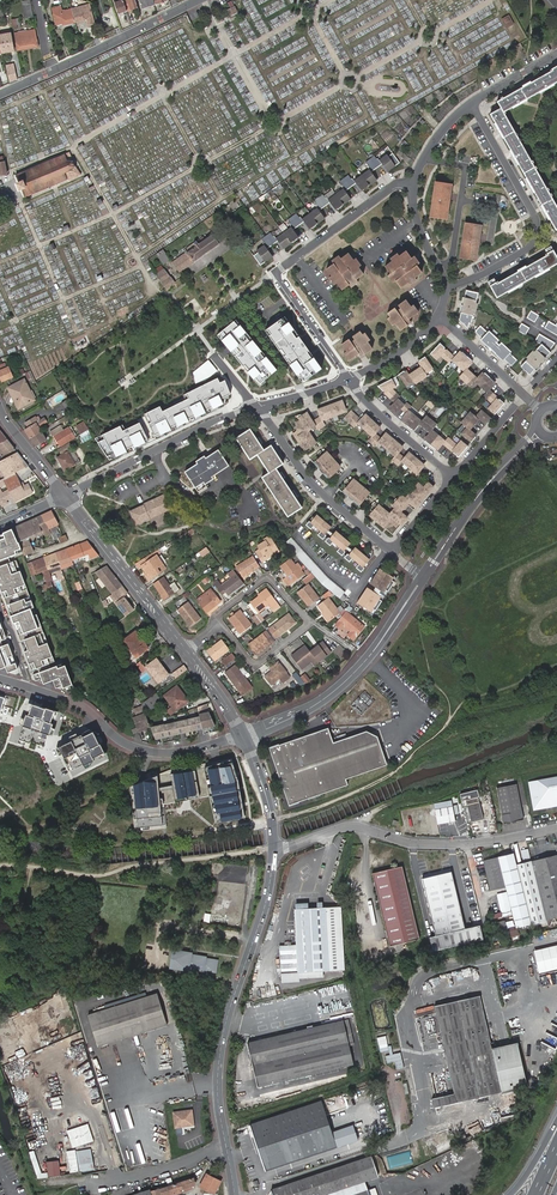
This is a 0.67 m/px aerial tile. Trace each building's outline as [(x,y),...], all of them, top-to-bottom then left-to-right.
[(127,12),(123,0),(113,0),(118,15),(127,12)] [(138,8),(135,0),(123,0),(127,12),(138,8)] [(143,10),(154,6),(152,0),(139,0),(143,10)] [(31,5),(23,7),(25,18),(33,17),(31,5)] [(70,9),(74,23),(85,20),(87,27),(93,25),(88,5),(70,9)] [(62,26),(74,23),(70,9),(63,11),(61,6),(51,8),(53,14),(56,26),(62,25),(62,26)] [(502,19),(507,27),(513,23),(508,16),(502,19)] [(16,25),(19,25),(18,18),(11,20),(13,28),(17,27),(16,25)] [(27,32),(18,33),(14,33),(17,51),(38,47),(36,30),(27,32)] [(2,53),(14,51),(12,40),(8,41),(6,34),(0,35),(0,45),(2,53)] [(16,79),(14,67),(7,69),(10,82),(16,79)] [(504,113),(556,82),(556,67),(552,69),(553,70),(497,102),(501,108),(490,115),(556,230),(556,229),(556,206),(504,113)] [(400,162),(398,159),(393,152),(388,155),(387,154),(380,159),(388,171),(397,164),(400,162)] [(22,189),(25,198),(67,180),(69,181),(81,175),(75,168),(76,167),(74,166),(73,163),(73,161),(72,160),(69,153),(16,175),(20,184),(18,184),(21,190),(22,189)] [(371,158),(378,167),(381,165),(375,156),(371,158)] [(373,170),(378,167),(371,158),(367,161),(373,170)] [(370,169),(363,175),(370,185),(376,180),(376,178),(370,169)] [(349,175),(345,177),(352,187),(355,184),(349,175)] [(370,185),(363,175),(355,180),(362,189),(363,189),(370,185)] [(352,187),(345,177),(341,180),(347,190),(352,187)] [(430,217),(434,218),(447,219),(452,184),(437,182),(435,181),(430,217)] [(336,194),(344,204),(350,199),(350,196),(344,188),(336,194)] [(319,197),(325,206),(329,203),(323,194),(319,197)] [(337,209),(344,204),(336,194),(329,199),(335,208),(337,209)] [(321,209),(325,206),(319,197),(314,200),(321,209)] [(310,213),(318,223),(324,218),(324,216),(318,208),(310,213)] [(292,216),(299,225),(303,222),(296,213),(292,216)] [(311,228),(318,223),(310,213),(303,218),(309,227),(311,228)] [(295,228),(299,225),(292,216),(288,219),(295,228)] [(476,260),(477,259),(482,224),(465,222),(460,258),(476,260)] [(284,232),(291,242),(298,238),(298,235),(291,227),(284,232)] [(285,247),(291,242),(284,232),(276,238),(283,246),(285,247)] [(266,236),(272,244),(273,244),(277,241),(270,233),(267,235),(266,235),(266,236)] [(172,262),(180,272),(219,244),(213,234),(205,240),(203,237),(186,250),(187,252),(172,262)] [(269,247),(272,244),(266,236),(262,238),(269,247)] [(253,255),(260,265),(273,256),(264,245),(259,248),(257,250),(258,252),(253,255)] [(157,254),(163,265),(171,260),(164,250),(157,254)] [(497,283),(496,282),(490,285),(497,298),(556,264),(556,257),(553,250),(547,253),(548,255),(497,283)] [(391,273),(388,275),(390,279),(393,276),(396,280),(401,287),(408,282),(411,285),(414,283),(411,279),(415,276),(422,271),(415,262),(418,260),(415,255),(412,258),(407,251),(400,256),(398,253),(390,258),(393,261),(386,266),(391,273)] [(357,265),(354,261),(349,254),(342,259),(340,256),(336,259),(338,262),(334,265),(327,270),(333,277),(330,279),(335,287),(338,284),(343,292),(350,286),(353,289),(356,286),(354,284),(358,280),(365,275),(360,268),(363,266),(361,263),(357,265)] [(156,274),(166,288),(174,282),(165,269),(156,274)] [(470,303),(468,310),(463,309),(460,319),(469,328),(469,325),(471,325),(475,314),(477,315),(479,305),(477,304),(480,294),(467,290),(466,297),(465,301),(470,303)] [(395,307),(388,313),(390,316),(387,318),(390,322),(393,320),(396,324),(401,331),(412,323),(409,319),(420,311),(414,304),(411,306),(407,299),(399,305),(401,308),(397,310),(395,307)] [(526,319),(534,324),(538,317),(530,312),(527,317),(526,319)] [(285,317),(265,331),(304,383),(323,369),(285,317)] [(237,320),(217,336),(259,386),(278,369),(237,320)] [(553,335),(556,337),(556,323),(555,326),(548,322),(544,330),(553,335)] [(516,331),(525,337),(529,330),(521,325),(521,324),(516,331)] [(480,327),(475,332),(482,339),(481,340),(490,349),(494,344),(497,344),(499,342),(488,332),(487,334),(480,327)] [(353,337),(355,340),(352,343),(350,339),(342,345),(347,351),(344,353),(350,361),(359,354),(362,357),(373,348),(368,342),(371,340),(369,336),(366,339),(363,335),(360,331),(353,337)] [(533,351),(526,358),(528,359),(521,367),(530,375),(537,366),(534,363),(539,357),(543,361),(550,352),(549,351),(555,344),(539,334),(535,341),(542,345),(535,352),(533,351)] [(441,356),(443,353),(441,352),(445,347),(440,343),(436,347),(430,353),(437,360),(441,356)] [(494,344),(490,349),(494,354),(499,349),(499,346),(497,344),(494,344)] [(511,353),(501,344),(499,346),(499,349),(494,354),(503,361),(504,361),(511,367),(517,361),(510,354),(511,353)] [(453,361),(452,361),(455,357),(447,349),(443,353),(441,356),(449,363),(450,364),(453,361)] [(453,361),(459,366),(468,357),(463,352),(459,357),(458,355),(455,357),(452,361),(453,361)] [(425,357),(420,361),(423,365),(422,367),(426,373),(433,368),(425,357)] [(465,372),(468,369),(470,367),(468,365),(472,361),(468,357),(459,366),(465,372)] [(539,357),(534,363),(537,366),(543,361),(539,357)] [(0,366),(0,378),(2,383),(14,378),(9,366),(6,368),(4,364),(0,366)] [(426,373),(422,367),(421,366),(414,370),(416,372),(414,373),(413,371),(410,374),(411,375),(415,381),(416,383),(427,375),(428,375),(426,373)] [(475,382),(478,378),(472,373),(470,375),(469,374),(471,372),(468,369),(465,372),(460,377),(470,387),(475,382)] [(415,381),(411,375),(409,376),(405,371),(400,375),(408,386),(415,381)] [(490,378),(485,374),(481,378),(480,376),(478,378),(475,382),(481,388),(490,378)] [(161,407),(145,415),(155,435),(153,436),(155,440),(173,431),(221,408),(225,404),(222,398),(231,394),(225,380),(221,382),(219,378),(187,393),(190,399),(163,412),(161,407)] [(487,393),(487,394),(489,391),(492,388),(491,387),(495,382),(490,378),(481,388),(487,393)] [(393,379),(379,386),(384,391),(388,389),(389,391),(390,391),(394,389),(397,387),(393,379)] [(8,387),(15,400),(13,401),(17,409),(33,399),(23,380),(8,387)] [(389,391),(385,393),(396,402),(399,399),(402,396),(401,395),(394,389),(390,391),(389,391)] [(493,403),(497,398),(489,391),(487,394),(487,393),(483,398),(492,405),(493,403)] [(68,415),(75,410),(68,399),(61,404),(68,415)] [(393,405),(395,407),(392,411),(396,416),(402,409),(406,405),(399,399),(396,402),(393,405)] [(487,410),(494,416),(504,405),(499,400),(495,405),(493,403),(492,405),(487,410)] [(328,406),(319,409),(321,417),(312,423),(305,413),(298,418),(300,420),(296,423),(297,425),(296,432),(293,434),(298,442),(300,441),(302,444),(300,445),(303,450),(314,443),(307,431),(314,426),(316,430),(325,424),(322,420),(346,412),(343,402),(328,406)] [(402,409),(407,413),(410,410),(413,407),(412,405),(408,402),(406,405),(402,409)] [(352,411),(359,417),(363,413),(356,407),(352,411)] [(410,410),(407,413),(405,415),(406,417),(403,421),(407,425),(416,415),(410,410)] [(483,421),(487,424),(491,420),(481,411),(476,417),(475,417),(479,420),(481,422),(483,421)] [(361,422),(352,412),(346,419),(355,428),(359,424),(373,438),(369,442),(376,447),(380,444),(395,458),(392,462),(398,467),(402,463),(415,475),(412,479),(415,482),(421,475),(418,472),(422,467),(409,455),(404,460),(398,455),(403,449),(398,445),(387,435),(382,441),(375,435),(380,430),(367,417),(366,416),(361,422)] [(467,428),(470,431),(475,425),(473,423),(474,422),(476,423),(479,420),(475,417),(476,417),(470,412),(461,423),(466,428),(467,428)] [(422,421),(416,415),(407,425),(412,429),(416,425),(418,426),(420,424),(423,421),(422,421)] [(423,421),(420,424),(425,429),(427,427),(428,429),(427,430),(430,433),(433,430),(438,424),(427,415),(422,421),(423,421)] [(38,422),(36,418),(26,424),(28,428),(24,430),(30,439),(41,432),(38,426),(45,422),(46,424),(47,423),(44,418),(38,422)] [(89,429),(84,422),(77,427),(81,434),(89,429)] [(121,426),(95,438),(111,462),(150,443),(141,423),(123,431),(121,426)] [(54,436),(63,430),(61,426),(50,432),(52,437),(54,436)] [(61,447),(76,437),(69,426),(63,430),(54,436),(61,447)] [(461,434),(471,443),(475,438),(471,434),(472,433),(470,431),(467,428),(466,428),(461,434)] [(277,468),(284,464),(272,446),(265,450),(251,429),(237,438),(251,459),(258,455),(270,473),(263,478),(289,517),(302,508),(277,468)] [(430,445),(439,435),(433,430),(430,433),(428,435),(429,437),(426,441),(430,445)] [(35,447),(36,447),(47,441),(41,432),(30,439),(35,447)] [(90,433),(81,438),(84,443),(93,438),(90,433)] [(439,435),(430,445),(435,450),(439,445),(441,447),(443,444),(446,441),(439,435)] [(446,441),(443,444),(451,452),(455,447),(457,445),(448,438),(446,441)] [(14,449),(7,440),(0,443),(0,455),(1,456),(14,449)] [(457,445),(455,447),(457,449),(453,454),(458,458),(468,447),(461,441),(457,445)] [(75,462),(69,453),(73,451),(69,443),(59,449),(62,454),(56,458),(65,472),(80,463),(79,460),(75,462)] [(212,477),(229,466),(218,450),(205,459),(197,464),(185,472),(195,489),(204,483),(212,477)] [(73,451),(69,453),(75,462),(79,460),(73,451)] [(5,478),(18,471),(16,467),(25,462),(17,452),(0,461),(0,472),(5,478)] [(339,467),(325,453),(313,464),(317,468),(319,467),(324,472),(322,474),(327,479),(339,467)] [(18,471),(28,466),(25,462),(16,467),(18,471)] [(5,481),(9,490),(2,493),(0,490),(0,504),(1,506),(7,503),(5,500),(12,496),(15,501),(32,493),(27,485),(21,488),(15,476),(5,481)] [(368,493),(353,480),(342,492),(346,496),(348,494),(354,499),(353,502),(357,505),(368,493)] [(418,484),(405,499),(410,504),(411,502),(416,507),(426,495),(425,494),(431,487),(428,484),(423,489),(418,484)] [(166,494),(129,511),(136,525),(173,508),(166,494)] [(406,504),(414,510),(416,507),(411,502),(410,504),(405,499),(401,496),(400,498),(406,504)] [(389,515),(378,505),(369,516),(374,520),(375,518),(378,520),(376,522),(384,528),(386,525),(394,525),(395,527),(398,523),(401,525),(407,518),(400,512),(406,504),(400,498),(399,499),(398,498),(394,501),(392,504),(393,505),(393,506),(395,508),(389,515)] [(49,528),(56,525),(55,521),(56,520),(55,517),(53,518),(50,511),(42,515),(49,528)] [(331,526),(326,522),(328,520),(324,517),(322,518),(317,514),(310,522),(309,521),(306,525),(311,529),(312,529),(318,534),(317,535),(323,539),(326,535),(325,534),(331,526)] [(49,528),(42,515),(12,529),(19,542),(23,552),(24,556),(35,552),(28,538),(46,529),(47,532),(50,530),(49,528)] [(195,533),(191,528),(186,531),(189,537),(195,533)] [(12,529),(0,534),(0,565),(1,567),(0,568),(0,586),(31,669),(54,661),(16,561),(9,564),(7,558),(23,552),(12,529)] [(346,539),(347,537),(343,533),(342,535),(336,531),(330,538),(328,537),(325,541),(330,546),(331,545),(338,550),(337,551),(342,556),(345,552),(344,551),(351,543),(346,539)] [(279,551),(270,536),(265,539),(266,541),(258,546),(260,549),(256,552),(262,562),(266,559),(264,556),(271,551),(273,554),(279,551)] [(294,554),(309,572),(315,578),(329,590),(333,594),(339,598),(345,592),(328,578),(291,537),(285,543),(294,554)] [(87,540),(67,548),(72,560),(78,558),(88,554),(90,558),(99,555),(87,540)] [(210,552),(206,547),(200,553),(203,557),(210,552)] [(364,567),(370,559),(365,555),(366,553),(362,549),(361,551),(355,547),(349,555),(348,554),(344,558),(349,562),(350,561),(357,566),(356,567),(361,572),(365,568),(364,567)] [(72,560),(67,548),(55,553),(60,565),(71,561),(72,560)] [(43,557),(49,574),(62,570),(61,568),(60,565),(55,553),(43,557)] [(148,580),(165,568),(156,556),(155,557),(152,553),(136,563),(140,568),(143,567),(147,574),(145,575),(148,580)] [(241,576),(259,565),(254,556),(236,566),(241,576)] [(30,571),(31,576),(35,575),(42,572),(46,583),(52,581),(49,574),(43,557),(27,564),(30,571)] [(281,579),(286,585),(300,575),(288,558),(279,566),(286,576),(281,579)] [(297,563),(294,565),(302,575),(303,574),(300,570),(301,569),(297,563)] [(96,571),(100,577),(110,569),(107,565),(96,571)] [(380,568),(369,584),(384,593),(385,590),(388,592),(395,581),(392,580),(394,577),(388,573),(388,572),(389,572),(384,568),(383,570),(380,568)] [(100,577),(113,593),(123,586),(110,569),(100,577)] [(217,581),(213,584),(222,595),(225,592),(228,595),(232,592),(231,590),(238,585),(239,587),(243,583),(233,570),(228,575),(231,578),(221,586),(217,581)] [(309,572),(303,577),(304,577),(307,582),(298,589),(309,603),(320,595),(308,580),(315,578),(309,572)] [(395,581),(397,578),(388,572),(388,573),(394,577),(392,580),(395,581)] [(168,585),(161,576),(151,583),(160,595),(163,600),(173,592),(168,585)] [(55,581),(58,589),(64,587),(60,579),(55,581)] [(83,588),(80,581),(74,584),(77,590),(83,588)] [(51,582),(43,585),(45,591),(53,588),(51,582)] [(378,594),(380,592),(365,583),(360,590),(377,601),(381,596),(378,594)] [(110,595),(126,615),(134,610),(122,595),(127,592),(123,586),(113,593),(110,595)] [(195,599),(205,612),(219,601),(210,588),(195,599)] [(333,594),(329,590),(325,595),(316,601),(323,609),(329,617),(338,610),(339,608),(337,605),(330,596),(333,594)] [(377,601),(360,590),(355,598),(370,607),(371,605),(374,606),(377,601)] [(271,608),(277,604),(268,592),(260,597),(259,596),(251,603),(258,613),(268,605),(271,608)] [(176,608),(189,625),(200,617),(187,600),(176,608)] [(343,606),(339,608),(338,610),(342,613),(335,621),(341,625),(344,621),(352,626),(348,631),(354,635),(365,621),(346,607),(345,608),(343,606)] [(238,623),(242,630),(251,623),(240,608),(228,616),(235,624),(238,623)] [(270,626),(277,636),(297,620),(291,611),(270,626)] [(252,615),(258,623),(262,620),(257,613),(256,612),(252,615)] [(5,667),(8,673),(18,669),(8,644),(2,646),(0,640),(6,638),(0,622),(0,669),(5,667)] [(256,653),(276,639),(268,628),(248,643),(256,653)] [(123,640),(136,657),(148,648),(135,632),(123,640)] [(221,638),(206,650),(214,659),(229,648),(221,638)] [(310,648),(315,655),(317,658),(331,648),(323,638),(310,648)] [(310,648),(306,642),(292,652),(301,665),(315,655),(310,648)] [(225,665),(236,656),(232,652),(221,660),(225,665)] [(236,656),(225,665),(227,667),(238,659),(236,656)] [(146,667),(158,682),(168,675),(156,659),(146,667)] [(264,673),(270,682),(279,675),(283,680),(290,674),(278,659),(269,665),(271,668),(264,673)] [(62,663),(32,674),(35,681),(40,680),(41,683),(44,681),(44,683),(54,679),(57,686),(63,684),(65,690),(73,687),(64,665),(63,666),(62,663)] [(245,692),(253,686),(244,674),(239,668),(236,663),(224,671),(239,689),(242,687),(245,692)] [(175,678),(187,669),(184,665),(171,674),(175,678)] [(244,665),(239,668),(244,674),(248,671),(244,665)] [(292,672),(299,682),(305,680),(296,669),(292,672)] [(301,673),(306,679),(311,677),(305,670),(301,673)] [(170,715),(186,703),(181,696),(183,694),(176,686),(163,696),(171,707),(166,710),(170,715)] [(361,715),(375,701),(364,691),(350,705),(361,715)] [(142,706),(142,708),(152,711),(161,704),(162,703),(155,693),(141,704),(142,706)] [(57,711),(29,703),(16,738),(44,748),(57,711)] [(133,710),(136,717),(144,713),(142,708),(142,706),(133,710)] [(199,717),(150,728),(155,740),(215,726),(207,713),(199,715),(199,717)] [(145,714),(133,718),(136,728),(138,733),(150,728),(145,714)] [(286,795),(287,798),(288,801),(291,803),(347,784),(345,778),(387,764),(377,736),(366,730),(333,741),(328,727),(274,745),(271,749),(286,795)] [(91,732),(58,748),(72,773),(106,759),(91,732)] [(232,763),(206,768),(215,821),(241,816),(232,763)] [(192,773),(172,776),(177,806),(197,802),(192,773)] [(530,782),(535,807),(556,803),(556,777),(530,782)] [(160,811),(156,784),(136,787),(139,814),(160,811)] [(497,788),(504,823),(523,819),(516,784),(497,788)] [(484,819),(478,797),(466,800),(471,822),(484,819)] [(433,804),(434,809),(452,806),(451,800),(436,803),(433,804)] [(452,806),(434,809),(437,824),(455,821),(452,806)] [(548,925),(546,919),(556,917),(556,855),(517,865),(514,853),(484,860),(485,862),(491,890),(496,890),(503,916),(512,914),(515,927),(530,924),(531,930),(548,925)] [(402,865),(372,873),(389,945),(420,938),(402,865)] [(461,916),(451,871),(422,878),(432,922),(461,916)] [(341,906),(326,907),(329,970),(344,969),(341,906)] [(329,970),(326,907),(294,908),(296,945),(297,971),(323,970),(329,970)] [(496,923),(497,931),(507,929),(505,921),(496,923)] [(296,945),(280,946),(281,972),(297,971),(296,945)] [(539,973),(556,969),(556,945),(534,951),(539,973)] [(190,955),(172,952),(169,969),(187,971),(187,970),(202,972),(202,971),(215,973),(216,963),(204,960),(204,959),(190,957),(190,955)] [(281,972),(281,981),(299,980),(299,977),(323,976),(323,970),(297,971),(281,972)] [(96,1046),(165,1025),(156,994),(86,1015),(96,1046)] [(528,1086),(518,1042),(492,1047),(480,995),(434,1005),(454,1093),(432,1098),(434,1107),(502,1092),(528,1086)] [(347,1019),(342,1020),(346,1039),(351,1038),(347,1019)] [(257,1087),(352,1064),(348,1046),(353,1045),(351,1038),(346,1039),(342,1020),(247,1043),(257,1087)] [(388,1046),(385,1033),(374,1036),(378,1051),(388,1049),(388,1046)] [(403,1068),(400,1053),(393,1055),(390,1055),(385,1056),(387,1064),(394,1062),(396,1069),(403,1068)] [(321,1101),(249,1125),(265,1170),(336,1146),(331,1132),(321,1101)] [(174,1127),(192,1125),(190,1111),(172,1114),(174,1127)] [(454,1121),(457,1120),(456,1116),(447,1119),(449,1126),(455,1124),(454,1121)] [(353,1125),(331,1132),(336,1146),(357,1139),(353,1125)] [(189,1128),(181,1129),(182,1137),(190,1136),(189,1128)] [(78,1134),(81,1146),(94,1142),(91,1131),(78,1134)] [(91,1149),(76,1151),(80,1172),(95,1169),(91,1149)] [(371,1156),(356,1161),(363,1182),(365,1181),(378,1177),(371,1156)] [(47,1161),(49,1177),(62,1175),(59,1159),(47,1161)] [(273,1194),(323,1194),(328,1193),(363,1182),(356,1161),(271,1190),(273,1194)] [(201,1186),(213,1192),(220,1181),(207,1174),(201,1186)] [(131,1194),(172,1194),(181,1192),(180,1189),(195,1185),(193,1178),(152,1190),(151,1189),(131,1194)] [(365,1181),(363,1182),(328,1193),(329,1194),(352,1194),(368,1190),(365,1181)]
